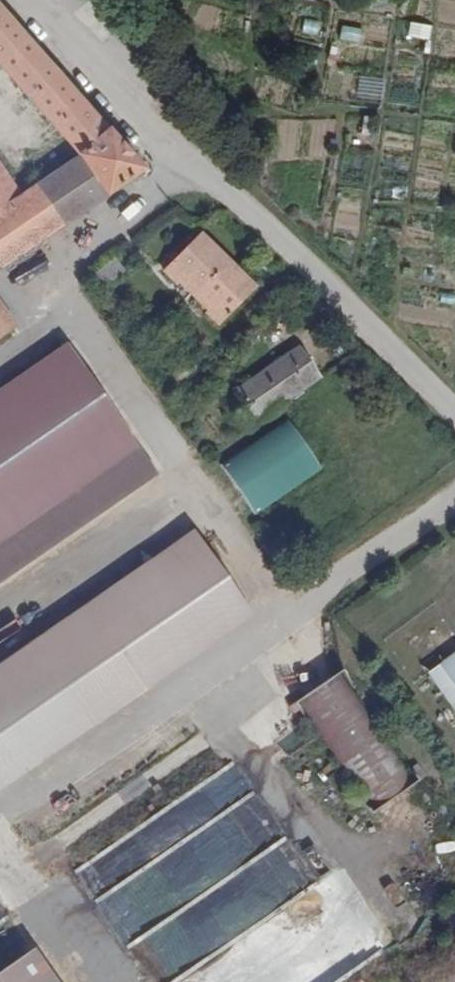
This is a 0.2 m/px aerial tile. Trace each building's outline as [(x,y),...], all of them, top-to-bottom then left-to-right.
[(135,171),(0,12),(0,71),(76,162),(15,201),(0,211),(0,263),(135,171)] [(341,38),(361,41),(363,26),(342,24),(341,38)] [(392,68),(390,80),(423,87),(425,75),(392,68)] [(384,97),(385,75),(360,74),(359,96),(384,97)] [(15,201),(0,179),(0,211),(15,201)] [(200,315),(212,327),(248,290),(193,236),(157,273),(169,284),(176,277),(207,308),(200,315)] [(118,273),(109,260),(82,280),(91,293),(118,273)] [(129,450),(58,346),(0,387),(0,539),(129,450)] [(239,430),(314,378),(293,348),(218,400),(239,430)] [(323,466),(287,416),(222,462),(258,513),(323,466)] [(129,450),(0,539),(0,573),(145,473),(129,450)] [(236,603),(187,533),(0,662),(0,766),(236,603)] [(421,674),(454,722),(454,650),(421,674)] [(336,671),(287,704),(364,815),(412,782),(336,671)] [(216,909),(286,861),(291,841),(234,759),(132,830),(146,852),(159,855),(162,867),(152,865),(127,882),(137,885),(154,880),(161,907),(150,915),(129,921),(131,930),(104,948),(125,943),(150,926),(157,935),(205,923),(164,912),(174,872),(182,866),(186,879),(172,883),(188,887),(186,895),(197,911),(203,891),(216,909)] [(11,961),(0,968),(0,981),(26,981),(11,961)]
